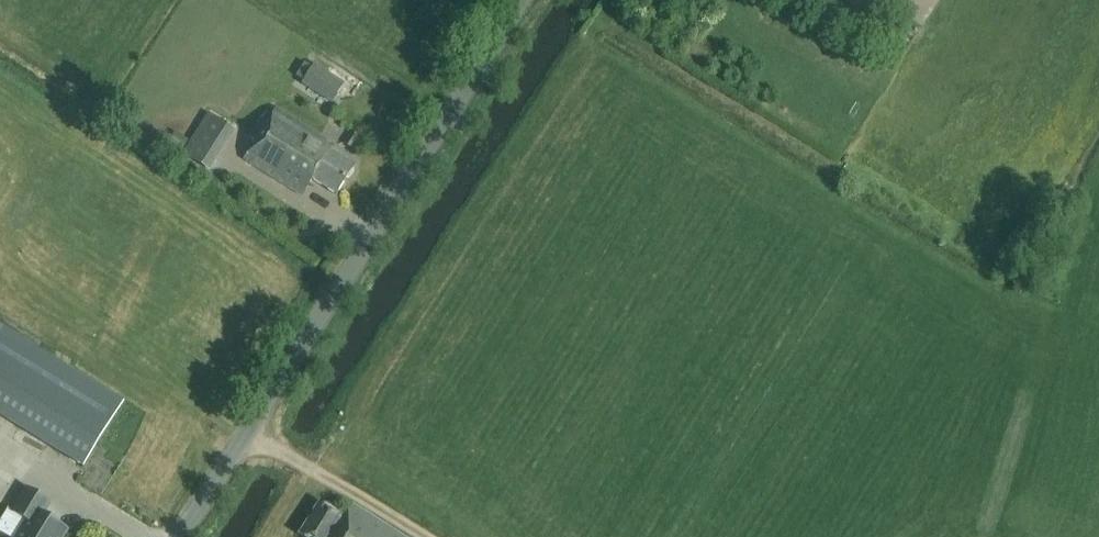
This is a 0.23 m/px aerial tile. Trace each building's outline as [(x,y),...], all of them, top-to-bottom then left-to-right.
[(327,76),(312,66),(299,86),(315,96),(327,76)] [(336,195),(355,165),(331,150),(334,145),(276,109),(244,160),(302,196),(312,180),(336,195)] [(208,114),(198,130),(220,144),(231,128),(208,114)] [(124,401),(0,325),(0,415),(83,467),(124,401)] [(68,532),(43,517),(51,504),(27,490),(13,512),(28,521),(18,536),(64,536),(68,532)] [(352,506),(345,518),(321,503),(299,536),(300,536),(402,536),(352,506)]
